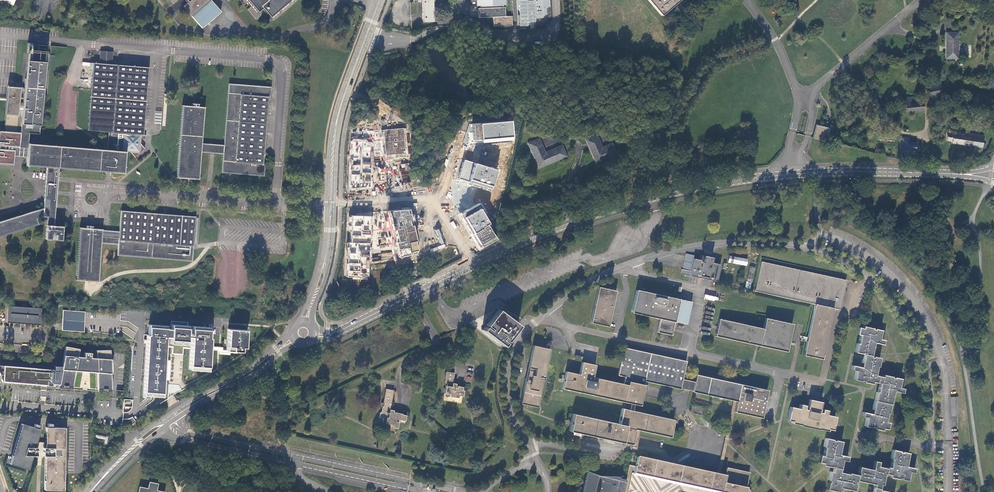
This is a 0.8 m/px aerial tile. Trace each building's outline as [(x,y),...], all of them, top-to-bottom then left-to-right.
[(188,2),(183,6),(191,16),(202,28),(201,28),(202,29),(221,12),(221,11),(212,0),(186,0),(188,2)] [(244,5),(247,3),(250,7),(247,9),(256,19),(264,12),(265,13),(266,12),(270,17),(272,19),(272,20),(273,21),(274,20),(297,0),(240,0),(244,5)] [(423,21),(433,21),(432,0),(422,0),(423,21)] [(550,18),(550,0),(518,0),(518,15),(518,26),(528,26),(528,22),(536,22),(536,18),(550,18)] [(661,15),(679,0),(649,0),(661,15)] [(505,7),(478,8),(478,17),(493,17),(505,16),(505,7)] [(511,25),(511,16),(505,16),(493,17),(493,26),(502,26),(511,25)] [(957,58),(957,34),(946,33),(946,58),(957,58)] [(7,100),(4,131),(20,133),(19,147),(15,147),(14,157),(19,157),(27,158),(28,143),(29,133),(38,134),(44,45),(37,45),(37,51),(28,50),(26,79),(25,79),(24,88),(7,86),(7,100)] [(113,52),(100,51),(99,63),(90,63),(89,71),(92,71),(87,131),(108,132),(107,150),(28,143),(27,158),(26,166),(48,168),(59,169),(109,173),(126,174),(129,152),(123,151),(124,133),(143,135),(148,67),(112,64),(113,52)] [(943,93),(941,83),(936,83),(936,80),(927,81),(927,78),(924,79),(924,82),(927,96),(943,93)] [(229,84),(224,144),(202,143),(204,107),(205,107),(182,105),(182,106),(177,177),(176,177),(176,178),(187,179),(199,179),(201,152),(214,153),(224,154),(222,173),(264,176),(265,164),(263,163),(264,152),(268,99),(270,100),(270,96),(271,86),(229,84)] [(915,96),(903,98),(905,112),(923,110),(922,104),(922,102),(922,101),(916,102),(915,96)] [(509,119),(472,123),(473,139),(474,139),(474,142),(510,138),(510,136),(509,119)] [(828,128),(816,125),(812,137),(812,139),(827,142),(827,140),(830,128),(828,128)] [(406,153),(404,129),(383,130),(386,155),(406,153)] [(951,143),(984,148),(985,144),(982,143),(983,136),(962,132),(962,135),(951,133),(951,130),(946,129),(945,141),(951,141),(951,143)] [(13,165),(14,157),(15,147),(19,147),(20,133),(4,131),(0,131),(0,164),(13,165)] [(143,135),(124,133),(123,151),(129,152),(131,152),(135,157),(145,148),(141,145),(141,142),(142,139),(146,139),(146,135),(143,135)] [(596,135),(586,140),(587,143),(598,139),(596,135)] [(901,139),(900,151),(904,152),(915,152),(915,151),(918,151),(918,142),(915,142),(910,141),(910,138),(901,137),(901,139)] [(368,140),(354,139),(351,141),(350,189),(373,188),(373,143),(368,142),(368,140)] [(528,144),(536,163),(537,163),(539,162),(541,166),(565,156),(561,146),(560,147),(542,154),(540,149),(542,148),(538,139),(528,144)] [(587,143),(589,147),(599,142),(598,139),(587,143)] [(615,154),(611,144),(602,147),(599,142),(589,147),(593,157),(596,156),(598,161),(615,154)] [(457,178),(489,188),(495,169),(463,159),(457,178)] [(398,165),(402,185),(411,183),(407,163),(398,165)] [(48,168),(45,208),(57,209),(59,169),(48,168)] [(387,174),(388,168),(379,168),(379,180),(385,180),(385,173),(387,174)] [(495,238),(475,203),(458,213),(478,248),(495,238)] [(0,222),(0,236),(38,225),(36,219),(42,217),(46,218),(45,239),(63,241),(64,226),(56,225),(57,209),(45,208),(0,222)] [(196,217),(121,210),(120,231),(79,228),(75,280),(98,282),(101,244),(118,245),(117,256),(192,262),(193,247),(196,217)] [(389,211),(399,257),(418,252),(408,210),(389,211)] [(347,243),(346,276),(368,277),(370,217),(351,216),(350,243),(347,243)] [(695,258),(694,258),(690,275),(701,278),(707,279),(717,281),(720,264),(712,262),(713,257),(704,255),(703,260),(695,258)] [(747,259),(730,256),(729,261),(746,264),(747,259)] [(846,280),(761,261),(755,290),(815,303),(804,355),(822,359),(833,307),(834,303),(836,304),(836,301),(841,302),(846,280)] [(752,282),(755,267),(750,266),(747,281),(752,282)] [(701,278),(700,285),(712,287),(713,281),(701,278)] [(609,326),(616,290),(599,286),(591,322),(609,326)] [(691,302),(636,289),(631,312),(654,317),(660,319),(660,320),(659,319),(656,331),(661,332),(666,333),(671,334),(674,322),(674,321),(686,324),(691,305),(691,302)] [(7,307),(6,321),(40,324),(41,310),(7,307)] [(518,325),(498,309),(493,316),(488,322),(486,325),(490,329),(489,330),(485,326),(480,332),(501,348),(505,342),(501,339),(502,337),(506,341),(518,325)] [(121,315),(64,311),(62,329),(119,334),(120,328),(120,326),(120,320),(121,315)] [(786,351),(792,323),(765,317),(762,328),(718,319),(715,335),(786,351)] [(872,327),(864,325),(863,328),(859,327),(857,334),(860,335),(858,343),(857,343),(855,352),(862,354),(862,352),(864,353),(862,364),(864,364),(863,368),(852,366),(851,370),(855,371),(854,380),(861,381),(863,381),(863,382),(872,385),(873,382),(880,384),(878,392),(877,392),(873,411),(874,411),(873,415),(863,412),(862,417),(866,418),(864,427),(871,429),(871,428),(873,428),(873,429),(882,432),(883,429),(887,430),(889,423),(886,422),(887,414),(889,414),(893,395),(892,395),(892,391),(903,393),(903,389),(899,388),(901,379),(894,378),(892,378),(892,377),(883,375),(883,377),(875,375),(877,366),(878,367),(880,358),(873,356),(873,357),(871,357),(873,346),(872,346),(873,342),(883,344),(884,339),(880,338),(882,330),(874,328),(874,329),(872,328),(872,327)] [(168,330),(149,329),(144,400),(164,401),(167,349),(172,349),(180,350),(189,350),(190,343),(193,343),(191,375),(210,376),(212,333),(194,331),(194,338),(190,338),(190,331),(172,330),(172,332),(167,332),(168,330)] [(246,355),(247,336),(230,334),(229,354),(246,355)] [(533,345),(529,365),(526,378),(520,403),(537,407),(550,348),(543,347),(543,348),(541,347),(541,346),(533,345)] [(79,349),(67,347),(63,367),(59,384),(58,386),(72,388),(75,371),(98,374),(98,391),(111,392),(110,350),(96,351),(96,358),(90,358),(91,353),(84,353),(84,357),(78,357),(79,349)] [(686,361),(624,347),(618,375),(625,377),(624,383),(593,376),(596,364),(582,361),(580,374),(566,371),(562,388),(631,403),(635,403),(640,405),(645,384),(644,384),(645,381),(680,388),(682,379),(686,361)] [(59,384),(63,367),(56,367),(56,369),(0,365),(0,375),(2,382),(51,386),(51,384),(59,384)] [(446,373),(446,372),(444,384),(447,384),(446,387),(445,394),(450,395),(449,397),(458,398),(459,396),(463,396),(464,391),(462,391),(463,387),(457,386),(457,388),(455,388),(456,384),(452,384),(453,379),(454,374),(446,373)] [(768,390),(696,374),(695,381),(693,390),(693,391),(733,400),(736,401),(737,401),(735,411),(762,417),(762,415),(766,395),(768,390)] [(680,388),(693,390),(695,381),(682,379),(680,388)] [(390,408),(393,391),(385,389),(383,403),(384,403),(383,407),(382,407),(381,413),(380,413),(379,418),(383,419),(382,425),(388,426),(389,424),(394,425),(393,427),(398,428),(399,422),(398,422),(398,420),(405,421),(406,415),(402,415),(402,414),(393,412),(393,411),(390,410),(390,408)] [(124,401),(125,409),(132,408),(131,400),(124,401)] [(733,400),(717,475),(720,476),(728,441),(736,401),(733,400)] [(807,408),(808,409),(810,402),(819,404),(817,411),(819,411),(821,402),(809,400),(807,408)] [(817,412),(817,411),(819,404),(810,402),(808,409),(808,410),(804,409),(805,406),(800,404),(799,409),(790,407),(787,420),(792,421),(791,423),(800,425),(800,426),(818,430),(818,429),(827,431),(827,429),(832,430),(835,417),(826,415),(827,411),(822,410),(821,413),(817,412)] [(630,409),(622,408),(619,423),(573,413),(569,430),(581,433),(632,444),(635,428),(637,429),(641,430),(670,436),(674,419),(634,410),(630,409)] [(33,427),(21,424),(9,464),(27,469),(32,456),(36,456),(35,451),(32,451),(32,450),(35,450),(35,447),(32,447),(33,446),(35,446),(35,442),(34,442),(39,429),(36,428),(37,425),(34,424),(33,427)] [(44,456),(43,490),(62,490),(63,428),(51,427),(51,424),(47,424),(47,427),(44,427),(43,442),(42,442),(42,446),(44,446),(44,447),(42,447),(42,450),(45,450),(45,451),(42,451),(42,456),(44,456)] [(826,438),(824,447),(825,448),(823,456),(820,456),(818,463),(823,464),(822,466),(831,468),(831,467),(834,467),(832,472),(830,472),(828,480),(829,481),(829,483),(828,483),(827,490),(835,491),(840,491),(842,487),(845,488),(845,489),(854,491),(856,485),(855,484),(855,482),(856,483),(856,481),(874,485),(873,488),(874,488),(873,491),(887,491),(880,490),(881,485),(883,485),(885,474),(890,475),(890,478),(898,480),(899,478),(901,479),(908,481),(910,472),(914,473),(915,469),(905,466),(906,462),(907,463),(909,454),(902,452),(902,453),(900,453),(900,452),(893,450),(891,459),(892,459),(890,468),(887,467),(887,468),(878,466),(879,462),(875,461),(872,471),(868,470),(868,469),(860,467),(858,473),(859,473),(859,475),(849,473),(848,475),(840,473),(842,461),(847,462),(848,457),(838,455),(838,451),(840,451),(842,442),(835,440),(835,441),(833,441),(833,440),(826,438)] [(42,442),(35,442),(35,446),(33,446),(32,447),(35,447),(35,450),(32,450),(32,451),(35,451),(36,456),(42,456),(42,451),(45,451),(45,450),(42,450),(42,447),(44,447),(44,446),(42,446),(42,442)] [(620,481),(617,491),(627,491),(631,475),(633,475),(637,458),(635,457),(636,453),(632,453),(632,452),(625,482),(620,481)] [(711,491),(746,491),(749,474),(727,469),(725,477),(720,476),(717,475),(637,458),(633,475),(711,491)] [(583,491),(617,491),(620,481),(618,478),(600,478),(599,478),(586,473),(583,491)]
